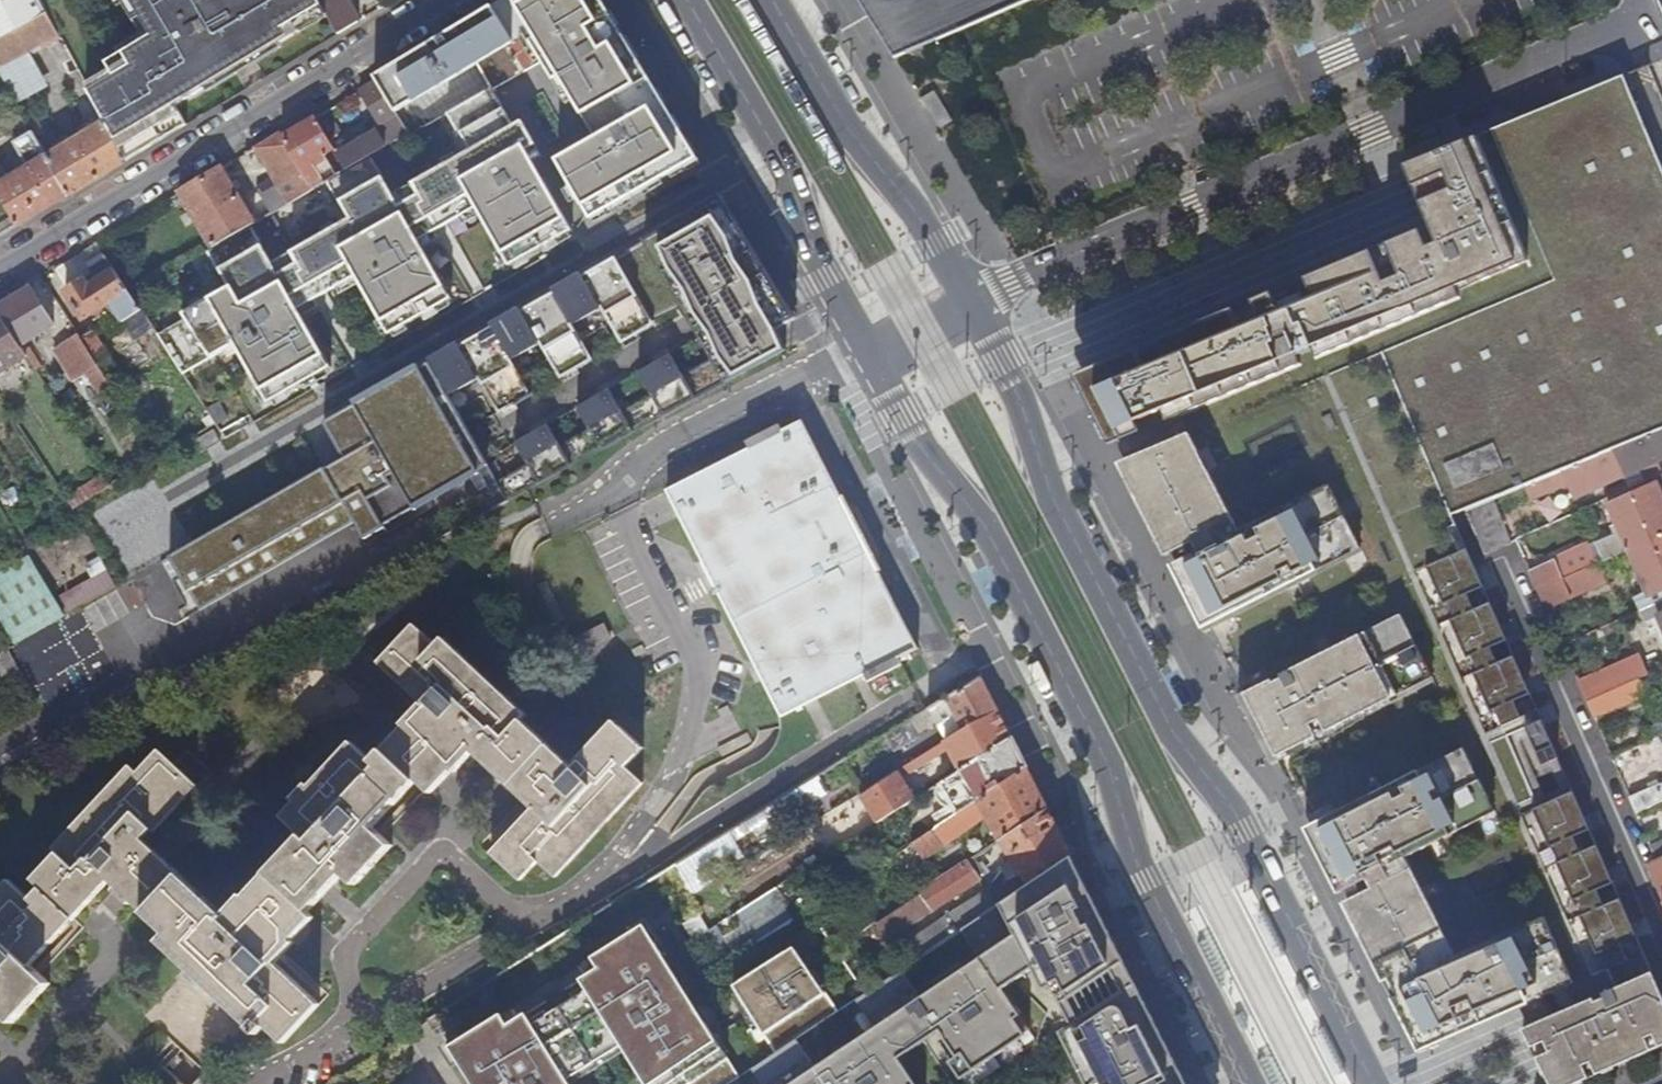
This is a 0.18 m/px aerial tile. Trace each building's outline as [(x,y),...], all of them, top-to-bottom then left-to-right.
[(48,13),(41,0),(0,0),(0,39),(17,30),(48,13)] [(137,22),(146,17),(154,29),(139,38),(143,44),(111,64),(118,76),(91,93),(97,102),(108,123),(122,149),(128,161),(180,131),(189,125),(177,106),(221,80),(220,78),(301,30),(297,22),(324,5),(321,0),(124,0),(137,22)] [(361,22),(348,0),(321,0),(324,5),(339,35),(361,22)] [(376,77),(378,80),(397,113),(534,32),(536,36),(530,40),(556,82),(563,78),(598,138),(559,161),(583,202),(603,215),(698,159),(679,127),(603,0),(505,0),(484,13),(413,55),(376,77)] [(29,53),(60,35),(51,17),(48,13),(17,30),(29,53)] [(29,53),(17,30),(0,39),(0,68),(29,53)] [(24,111),(53,95),(29,53),(0,68),(24,111)] [(1270,291),(1157,340),(1162,353),(1144,361),(1138,348),(1076,375),(1111,445),(1118,441),(1127,459),(1120,463),(1205,629),(1211,625),(1246,694),(1238,698),(1271,762),(1277,758),(1312,827),(1305,831),(1338,896),(1345,892),(1350,901),(1343,905),(1420,1053),(1520,1008),(1531,1027),(1524,1031),(1550,1083),(1577,1083),(1661,1047),(1661,997),(1652,973),(1616,989),(1607,967),(1627,959),(1618,940),(1634,933),(1618,896),(1602,903),(1594,886),(1610,879),(1594,842),(1578,849),(1572,834),(1587,827),(1570,788),(1535,803),(1500,723),(1520,715),(1513,700),(1529,693),(1530,693),(1513,654),(1497,661),(1490,644),(1506,637),(1489,600),(1473,607),(1466,592),(1482,585),(1450,511),(1661,429),(1661,167),(1624,75),(1403,166),(1431,235),(1423,239),(1419,230),(1304,277),(1310,291),(1276,305),(1270,291)] [(397,113),(378,80),(361,90),(384,127),(378,131),(378,132),(340,155),(350,172),(373,158),(411,135),(397,113)] [(158,330),(183,375),(236,345),(269,403),(332,368),(299,310),(356,277),(389,335),(452,300),(419,242),(477,209),(510,266),(573,231),(527,151),(537,146),(523,122),(514,128),(492,90),(448,115),(459,134),(461,133),(471,152),(395,195),(373,158),(350,172),(340,176),(329,183),(340,202),(342,201),(352,219),(274,264),(253,227),(214,250),(208,253),(219,272),(221,271),(231,288),(158,330)] [(933,93),(921,99),(937,129),(949,122),(933,93)] [(38,139),(45,135),(32,112),(26,115),(36,134),(38,139)] [(336,150),(318,118),(284,139),(315,191),(329,183),(340,176),(328,155),(336,150)] [(99,179),(128,161),(122,149),(108,123),(78,140),(99,179)] [(19,227),(70,196),(49,158),(38,139),(36,134),(16,145),(30,169),(9,182),(15,191),(2,199),(19,227)] [(284,139),(281,134),(256,149),(275,181),(290,206),(315,191),(284,139)] [(70,196),(99,179),(78,140),(49,158),(70,196)] [(257,225),(224,169),(181,195),(192,212),(181,218),(188,229),(197,223),(214,250),(253,227),(257,225)] [(274,215),(290,206),(275,181),(259,191),(274,215)] [(496,474),(510,499),(786,350),(781,342),(776,331),(797,319),(723,199),(431,362),(447,389),(477,372),(497,408),(530,391),(510,355),(539,339),(559,375),(591,357),(572,322),(601,306),(621,341),(654,323),(652,320),(682,308),(710,358),(682,374),(666,345),(648,355),(651,362),(637,370),(649,392),(620,408),(604,379),(586,389),(590,395),(575,403),(587,425),(558,441),(543,412),(524,422),(527,429),(513,437),(525,458),(496,474)] [(133,297),(107,257),(89,269),(95,279),(87,284),(85,282),(66,294),(84,321),(111,303),(124,323),(142,311),(133,297)] [(0,309),(0,315),(1,316),(29,359),(31,362),(37,357),(27,343),(54,327),(31,291),(0,309)] [(0,316),(0,376),(29,359),(1,316),(0,316)] [(94,332),(82,339),(99,366),(111,358),(94,332)] [(82,339),(79,335),(56,350),(77,382),(83,378),(100,367),(99,366),(82,339)] [(346,457),(327,468),(357,522),(367,539),(388,527),(385,524),(490,463),(447,389),(431,362),(325,423),(340,448),(346,457)] [(113,387),(100,367),(83,378),(96,399),(113,387)] [(916,650),(800,424),(782,434),(779,427),(746,444),(749,450),(667,493),(782,718),(811,703),(858,679),(864,676),(868,684),(901,667),(897,659),(900,658),(916,650)] [(1612,450),(1624,477),(1661,462),(1661,433),(1661,430),(1612,450)] [(321,459),(327,468),(346,457),(340,448),(321,459)] [(1612,450),(1525,484),(1531,499),(1570,484),(1575,496),(1624,477),(1612,450)] [(201,609),(357,522),(327,468),(171,557),(201,609)] [(1656,485),(1653,486),(1651,480),(1630,491),(1652,540),(1661,536),(1661,499),(1656,485)] [(1652,540),(1630,491),(1605,501),(1619,532),(1595,543),(1603,562),(1628,551),(1652,540)] [(1510,542),(1489,497),(1465,507),(1486,553),(1510,542)] [(1652,540),(1661,564),(1661,536),(1652,540)] [(1652,540),(1628,551),(1648,597),(1637,601),(1641,611),(1661,602),(1661,564),(1652,540)] [(1591,568),(1597,565),(1588,545),(1529,571),(1538,591),(1591,568)] [(165,565),(85,611),(124,680),(204,634),(165,565)] [(6,584),(11,592),(0,599),(0,616),(17,644),(68,616),(37,566),(6,584)] [(1591,568),(1538,591),(1546,607),(1598,584),(1591,568)] [(0,587),(0,599),(11,592),(6,584),(0,587)] [(1641,611),(1646,622),(1658,617),(1661,627),(1661,602),(1641,611)] [(302,834),(245,895),(243,893),(223,914),(142,838),(151,829),(154,832),(197,785),(158,749),(137,771),(130,765),(52,847),(57,852),(33,878),(42,886),(30,898),(10,878),(0,888),(0,1012),(2,1010),(14,1021),(51,982),(31,963),(38,955),(77,913),(110,878),(117,885),(114,888),(129,902),(133,899),(140,907),(167,931),(160,938),(188,965),(242,1015),(253,1026),(252,1027),(257,1032),(265,1023),(284,1041),(320,1002),(275,961),(293,941),(291,938),(294,935),(303,925),(312,915),(308,911),(321,897),(327,891),(333,885),(343,873),(355,885),(392,845),(373,827),(376,823),(381,817),(417,780),(431,793),(436,787),(444,779),(452,771),(454,773),(473,752),(516,792),(533,807),(491,852),(492,853),(520,880),(538,862),(555,877),(643,783),(626,767),(643,748),(614,721),(574,764),(572,766),(523,719),(527,715),(445,637),(437,645),(414,624),(378,662),(422,703),(402,725),(405,726),(373,760),(352,740),(310,785),(307,782),(293,797),(296,801),(282,815),(302,834)] [(612,641),(605,627),(575,641),(582,656),(612,641)] [(39,658),(19,670),(36,700),(55,689),(57,691),(103,664),(84,631),(37,657),(39,658)] [(1636,651),(1576,678),(1587,702),(1637,680),(1647,676),(1648,676),(1636,651)] [(999,711),(981,675),(947,697),(965,731),(999,711)] [(1645,697),(1637,680),(1587,702),(1594,719),(1645,697)] [(948,741),(965,731),(947,697),(930,707),(948,741)] [(1012,737),(999,711),(965,731),(948,741),(963,767),(1012,737)] [(1541,717),(1524,724),(1541,762),(1558,755),(1541,717)] [(1646,734),(1649,742),(1661,736),(1661,727),(1646,734)] [(1014,741),(1012,737),(963,767),(938,783),(955,813),(1027,769),(1017,748),(1014,741)] [(1049,810),(1027,769),(955,813),(913,840),(923,855),(980,819),(980,813),(984,811),(1001,841),(1049,810)] [(900,771),(863,794),(879,820),(916,796),(900,771)] [(1661,802),(1661,786),(1661,787),(1660,784),(1630,799),(1636,814),(1661,802)] [(1073,856),(1049,810),(1001,841),(1030,884),(1073,856)] [(933,870),(940,881),(979,855),(995,846),(990,840),(969,853),(966,848),(933,870)] [(1661,858),(1661,842),(1651,847),(1657,861),(1661,858)] [(984,862),(979,855),(940,881),(922,893),(934,910),(983,878),(976,867),(984,862)] [(981,956),(922,995),(904,968),(857,1000),(875,1026),(818,1066),(799,1038),(840,1010),(796,947),(735,989),(779,1052),(754,1069),(764,1083),(918,1083),(900,1058),(940,1031),(969,1073),(1006,1047),(1004,1044),(1031,1026),(1004,987),(1038,965),(1041,963),(1051,985),(1062,980),(1081,1022),(1063,1031),(1085,1080),(1086,1083),(1187,1083),(1073,856),(1030,884),(1022,890),(1006,901),(962,930),(981,956)] [(1657,861),(1647,865),(1661,899),(1661,858),(1657,861)] [(998,890),(1006,901),(1022,890),(1015,879),(998,890)] [(722,913),(736,946),(800,920),(787,887),(722,913)] [(741,1077),(643,924),(592,958),(599,968),(581,980),(585,986),(570,996),(573,1000),(548,1017),(544,1011),(531,1021),(526,1013),(508,1025),(501,1015),(450,1047),(473,1083),(731,1083),(741,1077)]
